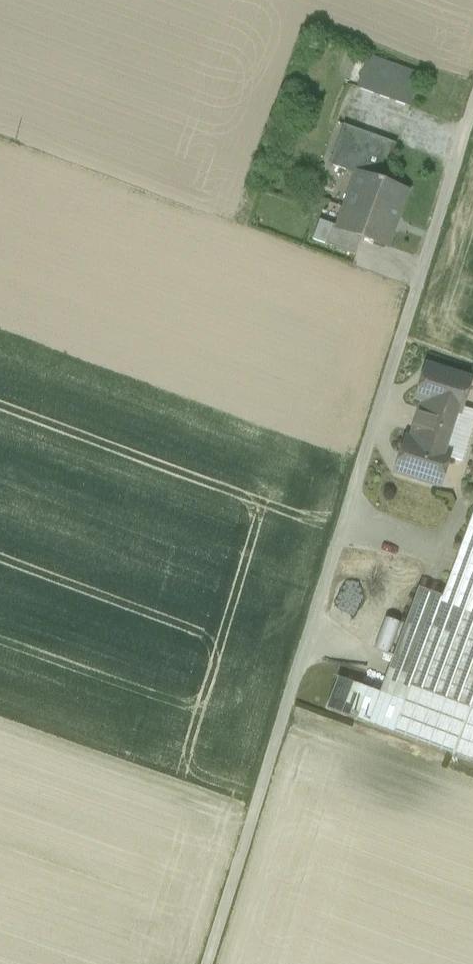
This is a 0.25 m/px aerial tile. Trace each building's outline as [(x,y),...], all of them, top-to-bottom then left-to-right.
[(420,76),(367,57),(355,89),(408,109),(420,76)] [(396,146),(343,127),(329,166),(357,177),(357,175),(382,184),(396,146)] [(382,184),(357,175),(357,177),(338,227),(337,231),(363,240),(385,249),(406,193),(382,184)] [(324,244),(331,225),(317,219),(310,239),(324,244)] [(363,240),(337,231),(338,227),(331,225),(324,244),(357,257),(363,240)] [(471,380),(426,366),(415,400),(422,402),(461,414),(462,409),(471,380)] [(422,402),(410,441),(450,453),(449,459),(461,462),(472,423),(472,412),(462,409),(461,414),(422,402)] [(410,441),(405,439),(394,473),(440,487),(449,459),(450,453),(410,441)] [(379,693),(367,689),(356,720),(453,756),(472,703),(472,513),(442,598),(418,589),(379,693)] [(408,607),(396,602),(377,651),(390,656),(408,607)] [(356,720),(367,689),(340,679),(328,710),(356,720)] [(453,756),(472,764),(472,703),(453,756)]
